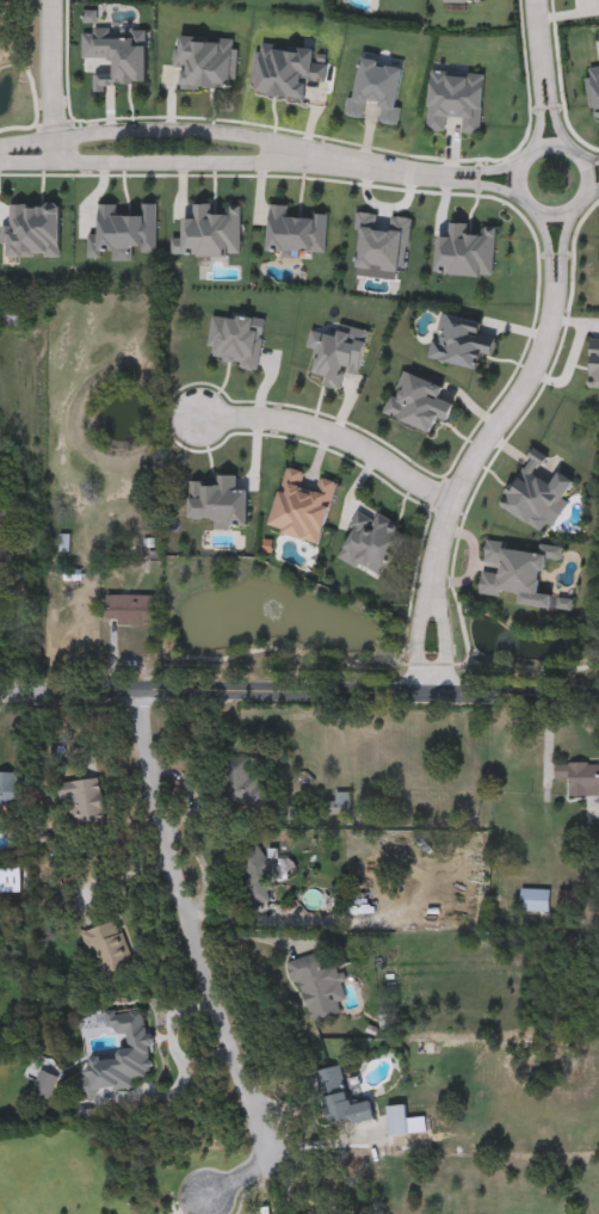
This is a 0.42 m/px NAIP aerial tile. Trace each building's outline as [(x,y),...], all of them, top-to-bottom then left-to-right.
[(93,86),(93,74),(107,74),(107,60),(92,60),(92,29),(115,29),(115,33),(147,33),(147,86),(93,86)] [(174,36),(237,37),(236,91),(183,90),(183,74),(173,74),(174,36)] [(315,49),(314,63),(326,64),(325,80),(310,79),(308,100),(251,94),(257,43),(315,49)] [(347,117),(354,58),(406,64),(397,127),(377,124),(378,109),(364,107),(363,119),(347,117)] [(585,68),(598,66),(598,115),(589,116),(585,68)] [(426,131),(431,70),(484,74),(481,135),(461,134),(461,122),(447,122),(447,133),(426,131)] [(60,203),(61,258),(2,258),(2,223),(13,223),(13,203),(60,203)] [(241,257),(172,255),(172,236),(183,236),(183,216),(193,216),(193,203),(215,204),(215,215),(228,215),(228,205),(241,205),(241,257)] [(156,249),(132,249),(132,261),(107,261),(107,259),(87,259),(88,234),(99,234),(99,204),(117,204),(117,216),(146,216),(146,204),(158,204),(156,249)] [(291,205),(291,217),(327,218),(326,251),(301,249),(301,259),(278,258),(278,249),(266,249),(268,205),(291,205)] [(412,218),(405,278),(353,273),(360,211),(378,214),(377,224),(389,226),(390,216),(412,218)] [(493,278),(436,275),(438,235),(450,236),(451,223),(469,224),(468,234),(482,235),(483,227),(495,227),(493,278)] [(24,327),(0,326),(0,308),(24,309),(24,327)] [(265,319),(259,371),(218,366),(220,352),(208,351),(212,313),(265,319)] [(477,370),(428,360),(433,334),(444,337),(449,315),(482,321),(478,334),(495,338),(492,359),(480,357),(477,370)] [(322,332),(336,335),(340,323),(370,329),(359,375),(345,372),(341,390),(322,387),(325,375),(313,372),(322,332)] [(591,341),(598,341),(598,391),(588,390),(591,341)] [(431,432),(382,417),(390,392),(397,394),(405,371),(445,386),(440,400),(453,403),(446,426),(433,421),(431,432)] [(496,505),(533,446),(548,456),(536,475),(550,483),(558,472),(574,481),(542,534),(496,505)] [(336,481),(320,546),(267,531),(284,467),(307,472),(303,483),(316,487),(319,476),(336,481)] [(247,524),(190,523),(190,486),(220,486),(220,475),(236,475),(236,488),(248,488),(247,524)] [(335,559),(360,507),(407,530),(382,580),(335,559)] [(481,592),(483,565),(486,543),(539,550),(539,544),(563,547),(562,560),(544,557),(541,594),(552,596),(550,609),(527,606),(529,598),(481,592)] [(153,626),(106,624),(106,596),(153,596),(153,626)] [(11,634),(0,632),(0,624),(1,617),(14,620),(11,634)] [(226,805),(226,759),(252,759),(252,779),(261,779),(261,805),(226,805)] [(554,763),(598,763),(598,797),(567,797),(567,778),(554,778),(554,763)] [(17,815),(0,815),(0,773),(19,774),(17,815)] [(101,778),(105,824),(69,827),(64,782),(101,778)] [(321,814),(321,802),(334,802),(334,793),(350,793),(350,814),(321,814)] [(263,889),(235,869),(253,845),(280,865),(263,889)] [(520,912),(520,889),(550,889),(550,912),(520,912)] [(84,930),(118,922),(131,968),(97,978),(84,930)] [(338,961),(346,999),(336,1002),(340,1015),(309,1022),(301,984),(292,985),(286,961),(322,953),(325,965),(338,961)] [(85,1056),(128,1054),(126,1035),(112,1035),(112,1012),(143,1011),(144,1034),(149,1034),(152,1078),(132,1079),(134,1091),(86,1093),(85,1056)] [(370,1099),(375,1120),(328,1129),(316,1070),(341,1065),(348,1103),(370,1099)] [(31,1092),(41,1070),(58,1078),(48,1099),(31,1092)] [(389,1136),(385,1107),(410,1104),(412,1120),(427,1119),(428,1133),(389,1136)]
